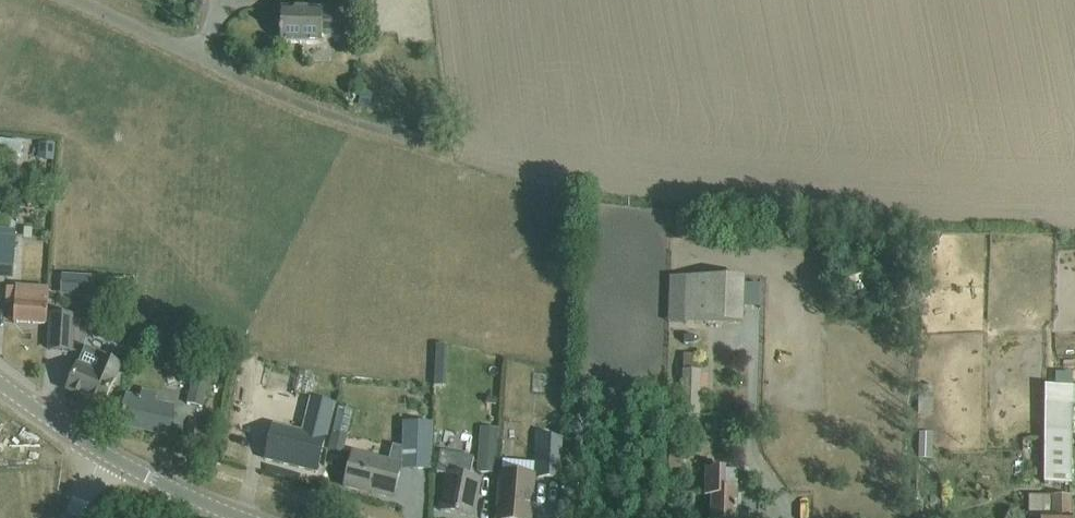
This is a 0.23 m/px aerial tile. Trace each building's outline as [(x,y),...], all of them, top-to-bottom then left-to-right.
[(340,40),(340,17),(322,16),(322,11),(282,10),(281,44),(322,45),(322,39),(340,40)] [(24,143),(0,141),(0,155),(22,158),(24,143)] [(53,144),(38,143),(37,160),(52,161),(53,144)] [(0,239),(0,269),(14,270),(15,239),(0,239)] [(95,276),(80,275),(78,297),(93,298),(95,276)] [(685,326),(738,328),(740,284),(686,283),(685,326)] [(5,307),(14,308),(13,325),(47,327),(49,292),(15,290),(15,291),(6,290),(5,307)] [(52,318),(50,353),(72,355),(74,320),(52,318)] [(452,342),(441,341),(439,376),(450,377),(452,342)] [(77,367),(67,391),(103,407),(120,367),(104,361),(106,357),(85,348),(78,368),(77,367)] [(683,356),(681,413),(698,414),(700,356),(683,356)] [(1061,363),(1060,379),(1074,380),(1074,364),(1061,363)] [(185,406),(200,410),(210,370),(195,366),(185,406)] [(317,393),(319,369),(305,368),(303,392),(317,393)] [(926,409),(938,409),(938,386),(926,385),(926,409)] [(1045,405),(1045,484),(1070,484),(1071,406),(1074,406),(1074,387),(1045,387),(1045,405)] [(120,425),(165,436),(171,412),(152,407),(154,399),(139,395),(137,403),(126,400),(120,425)] [(270,439),(265,460),(317,472),(333,405),(310,400),(302,434),(277,429),(275,440),(270,439)] [(353,444),(359,407),(340,405),(334,441),(353,444)] [(512,421),(510,435),(523,436),(525,422),(512,421)] [(414,471),(430,471),(430,427),(418,427),(418,441),(414,441),(414,471)] [(541,441),(539,480),(559,481),(561,442),(541,441)] [(941,462),(948,449),(935,442),(928,455),(941,462)] [(480,450),(479,473),(494,474),(496,451),(480,450)] [(437,473),(448,475),(441,512),(472,517),(473,517),(477,498),(473,497),(477,481),(469,479),(473,458),(441,452),(437,473)] [(344,489),(392,500),(400,467),(352,456),(344,489)] [(534,477),(501,474),(497,517),(531,517),(534,477)] [(735,495),(723,495),(724,476),(703,475),(702,502),(708,502),(707,517),(734,517),(735,495)] [(1071,499),(1030,499),(1030,517),(1071,517),(1071,499)]
